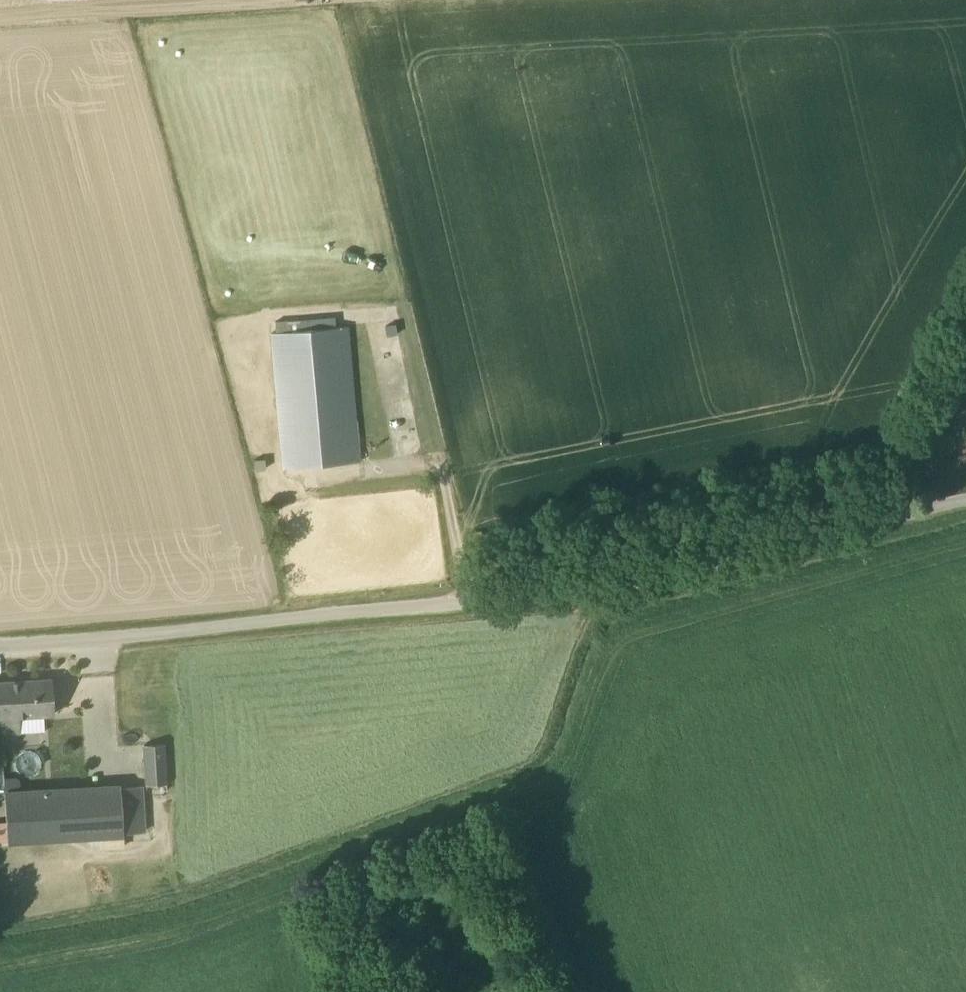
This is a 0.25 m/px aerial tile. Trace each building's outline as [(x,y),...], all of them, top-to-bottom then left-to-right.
[(347,327),(303,330),(278,332),(271,332),(283,468),(289,467),(298,466),(359,461),(347,327)] [(51,678),(0,681),(0,704),(3,732),(1,732),(1,734),(21,732),(20,716),(42,715),(53,714),(51,678)] [(147,784),(154,784),(167,783),(164,743),(144,744),(147,784)] [(167,783),(154,784),(155,792),(167,791),(167,783)] [(5,793),(7,826),(0,826),(0,841),(7,841),(87,836),(88,850),(125,847),(124,832),(143,831),(141,785),(120,786),(82,788),(54,790),(5,792),(5,793)]
